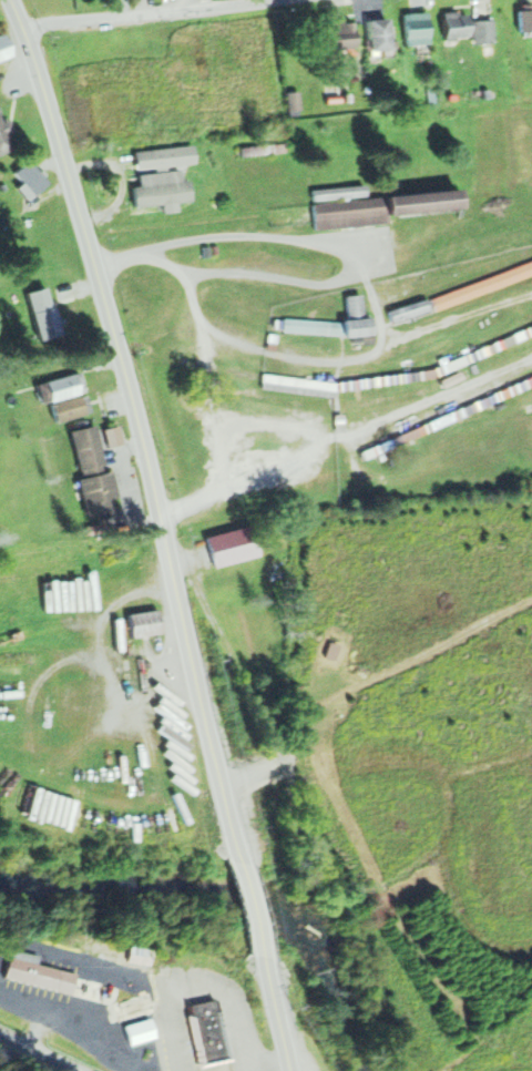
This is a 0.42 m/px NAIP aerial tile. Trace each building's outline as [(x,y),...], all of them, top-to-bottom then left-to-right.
[(521,11),(521,38),(531,38),(531,11),(521,11)] [(430,45),(430,13),(407,13),(407,45),(430,45)] [(470,39),(470,13),(446,13),(446,39),(470,39)] [(368,21),(369,53),(390,52),(389,20),(368,21)] [(495,44),(495,20),(475,21),(475,44),(495,44)] [(356,50),(355,22),(330,23),(331,51),(356,50)] [(8,35),(0,38),(0,62),(14,58),(8,35)] [(9,134),(12,134),(1,105),(0,106),(0,156),(16,150),(9,134)] [(157,169),(178,164),(175,148),(154,153),(157,169)] [(34,196),(50,184),(30,161),(16,173),(34,196)] [(165,204),(165,176),(137,176),(137,204),(165,204)] [(314,204),(316,231),(389,224),(389,217),(462,211),(460,192),(314,204)] [(50,287),(27,294),(41,344),(64,336),(50,287)] [(374,318),(364,318),(365,296),(348,296),(347,322),(285,319),(285,334),(372,337),(374,318)] [(39,386),(45,406),(86,392),(80,373),(39,386)] [(337,398),(338,384),(264,375),(263,389),(337,398)] [(52,406),(57,424),(88,415),(83,397),(52,406)] [(122,514),(113,470),(105,472),(96,425),(70,430),(88,521),(122,514)] [(214,568),(259,558),(252,527),(207,537),(214,568)] [(134,635),(131,611),(160,606),(163,631),(134,635)] [(151,966),(126,962),(129,942),(154,946),(151,966)] [(37,962),(76,972),(74,978),(71,992),(4,975),(10,955),(11,955),(13,947),(39,953),(37,962)] [(71,992),(74,978),(108,987),(103,1001),(71,992)] [(122,1024),(114,999),(155,988),(162,1013),(122,1024)] [(202,1064),(187,1008),(216,1001),(229,1058),(202,1064)]
